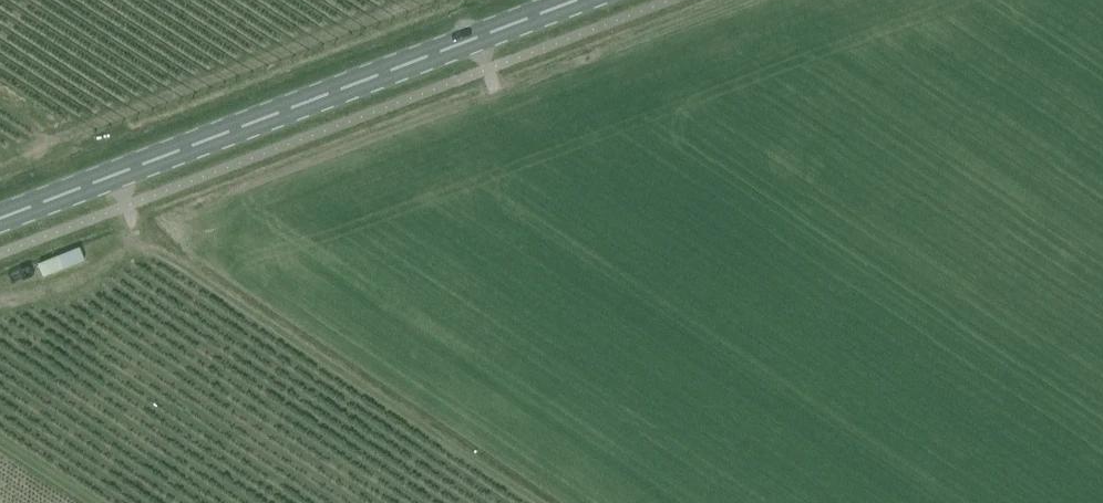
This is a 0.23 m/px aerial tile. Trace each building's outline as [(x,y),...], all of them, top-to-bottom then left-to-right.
[(36,261),(40,275),(85,262),(80,248),(36,261)]
